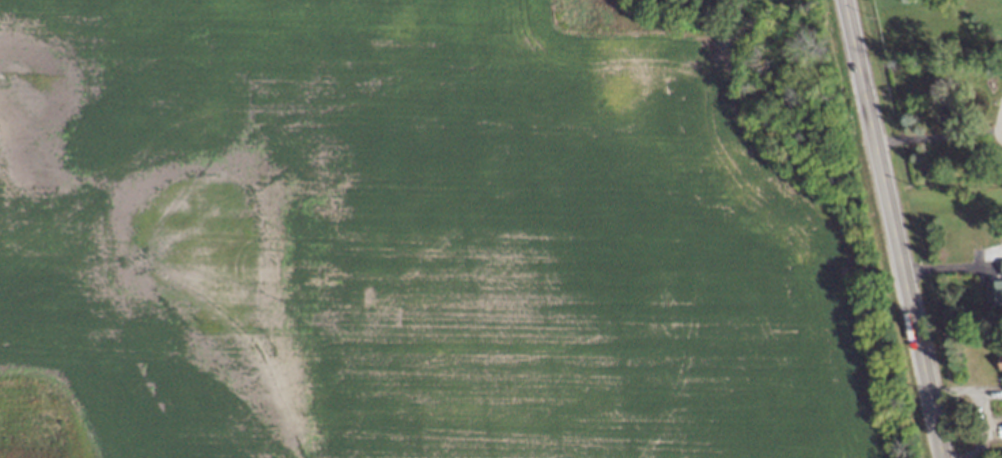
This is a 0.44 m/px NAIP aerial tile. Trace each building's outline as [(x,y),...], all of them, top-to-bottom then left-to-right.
[(1001,302),(1001,279),(988,279),(988,302),(1001,302)]
